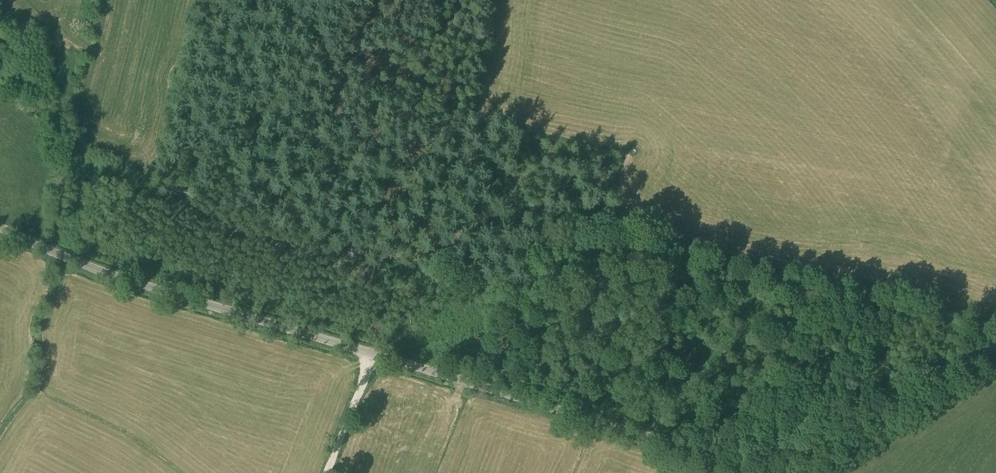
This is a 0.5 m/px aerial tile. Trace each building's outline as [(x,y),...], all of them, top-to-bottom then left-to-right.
[(447,418),(452,411),(448,408),(443,415),(447,418)]
